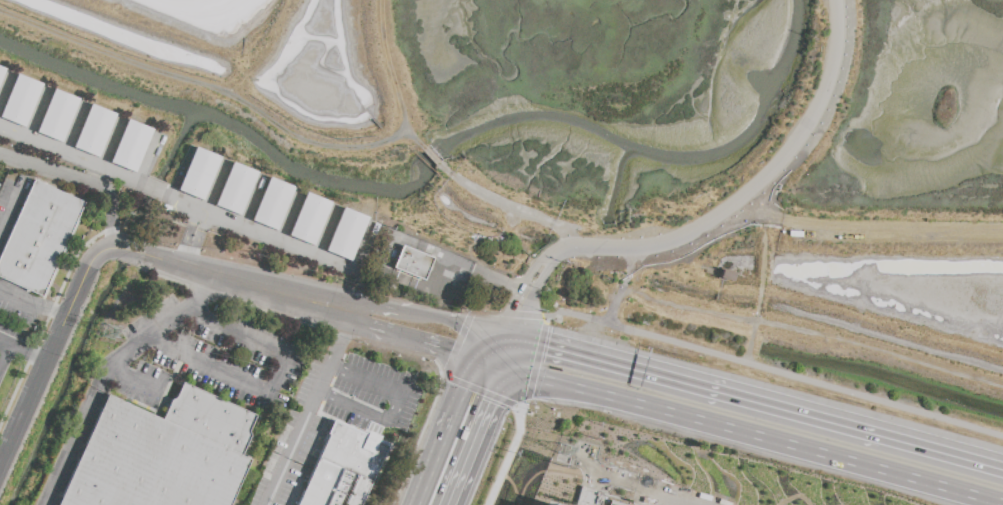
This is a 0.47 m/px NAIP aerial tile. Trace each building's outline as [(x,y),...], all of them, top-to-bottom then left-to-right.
[(24,128),(42,85),(17,74),(0,115),(0,117),(24,128)] [(36,133),(60,143),(78,100),(54,90),(36,133)] [(73,148),(97,158),(115,115),(91,105),(73,148)] [(110,163),(134,173),(152,130),(128,120),(110,163)] [(177,191),(203,202),(221,158),(195,148),(177,191)] [(214,206),(239,216),(257,173),(232,163),(214,206)] [(251,221),(276,231),(293,188),(269,178),(251,221)] [(0,254),(0,278),(42,297),(84,203),(34,180),(0,254)] [(288,236),(313,246),(331,203),(306,192),(288,236)] [(325,251),(349,261),(367,218),(343,208),(325,251)] [(402,245),(392,269),(423,281),(433,258),(402,245)] [(731,282),(734,273),(721,269),(718,278),(731,282)] [(107,395),(58,504),(231,504),(251,461),(241,456),(251,436),(249,431),(256,416),(182,383),(176,399),(171,401),(162,420),(107,395)] [(386,447),(360,504),(295,504),(333,423),(386,447)]
